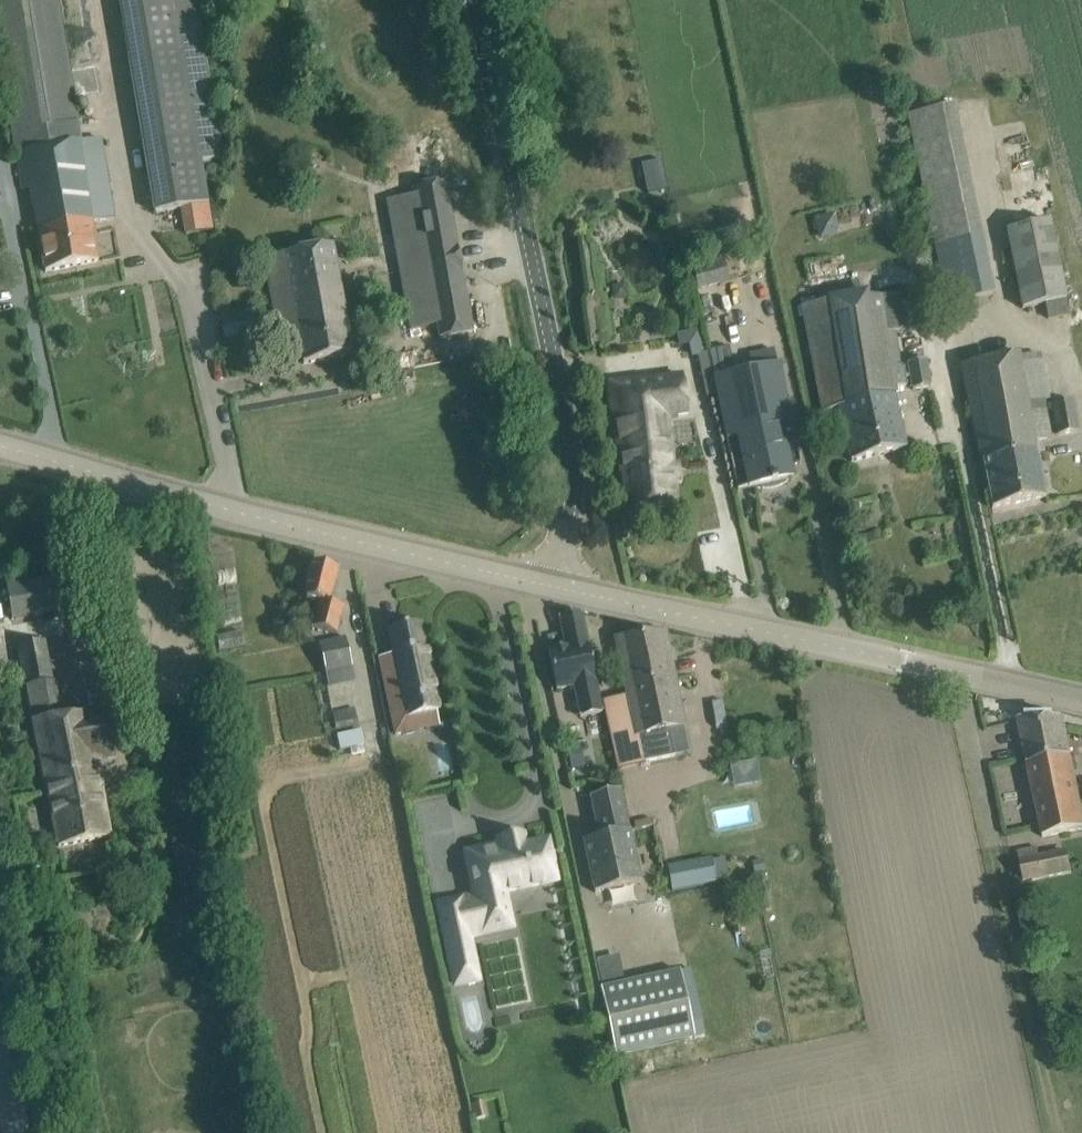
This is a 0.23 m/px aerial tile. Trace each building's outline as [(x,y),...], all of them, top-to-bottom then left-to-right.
[(16,159),(23,193),(29,191),(41,251),(46,272),(98,261),(91,222),(116,218),(102,139),(81,143),(56,0),(0,0),(0,67),(16,159)] [(200,163),(200,162),(226,157),(199,0),(119,0),(155,213),(207,204),(200,163)] [(909,115),(936,245),(949,304),(994,294),(982,235),(956,104),(909,115)] [(663,160),(642,164),(647,192),(668,188),(663,160)] [(388,200),(401,272),(460,262),(447,190),(388,200)] [(1051,221),(1007,229),(1020,298),(1022,309),(1046,304),(1049,319),(1070,314),(1059,262),(1051,221)] [(265,258),(273,303),(293,300),(292,292),(340,283),(333,246),(311,250),(265,258)] [(460,262),(401,272),(407,307),(411,329),(438,324),(440,338),(473,332),(460,262)] [(716,262),(693,269),(698,288),(721,282),(716,262)] [(293,300),(273,303),(280,340),(298,336),(304,364),(353,355),(340,283),(292,292),(293,300)] [(896,332),(907,329),(899,294),(862,300),(861,295),(802,306),(823,411),(840,408),(846,441),(851,462),(906,449),(901,427),(893,389),(912,385),(913,390),(931,387),(925,361),(907,364),(908,365),(903,366),(896,332)] [(729,347),(708,351),(738,491),(793,479),(789,460),(800,458),(780,364),(735,374),(729,347)] [(1051,438),(1047,417),(1043,400),(1049,399),(1039,352),(1020,356),(1019,353),(960,364),(978,456),(981,456),(992,509),(1046,498),(1037,451),(1036,441),(1051,438)] [(630,380),(608,383),(621,472),(623,472),(628,509),(678,505),(673,456),(669,418),(691,416),(687,377),(650,381),(650,378),(630,380)] [(1052,405),(1054,414),(1058,435),(1078,431),(1072,401),(1052,405)] [(312,628),(338,634),(345,607),(330,604),(338,569),(311,562),(305,589),(307,599),(318,602),(312,628)] [(60,576),(6,587),(13,621),(67,611),(60,576)] [(566,648),(549,651),(554,677),(571,673),(574,687),(581,717),(602,713),(581,612),(559,617),(566,648)] [(380,662),(392,721),(439,712),(421,625),(389,631),(395,658),(380,662)] [(630,695),(605,701),(619,768),(644,763),(675,756),(669,729),(683,726),(664,635),(618,639),(630,695)] [(320,643),(330,686),(356,680),(345,637),(320,643)] [(17,647),(25,686),(27,685),(59,847),(111,837),(100,782),(112,780),(109,758),(116,757),(109,711),(52,719),(45,682),(54,680),(47,641),(17,647)] [(332,712),(336,730),(359,726),(355,707),(332,712)] [(1067,739),(1062,717),(1018,718),(1022,740),(1043,837),(1081,829),(1081,810),(1067,739)] [(581,744),(568,747),(572,768),(585,765),(581,744)] [(595,893),(640,883),(642,893),(667,887),(654,826),(629,831),(620,790),(590,796),(599,838),(584,841),(595,893)] [(476,897),(439,905),(453,971),(474,966),(468,936),(477,934),(512,927),(509,912),(504,893),(556,882),(548,842),(526,847),(524,834),(498,839),(499,846),(467,852),(476,897)] [(1024,882),(1071,873),(1064,851),(1040,856),(1038,848),(1018,852),(1024,882)] [(687,862),(667,866),(672,891),(717,883),(712,858),(687,862)] [(601,988),(615,1056),(696,1038),(681,971),(601,988)]
